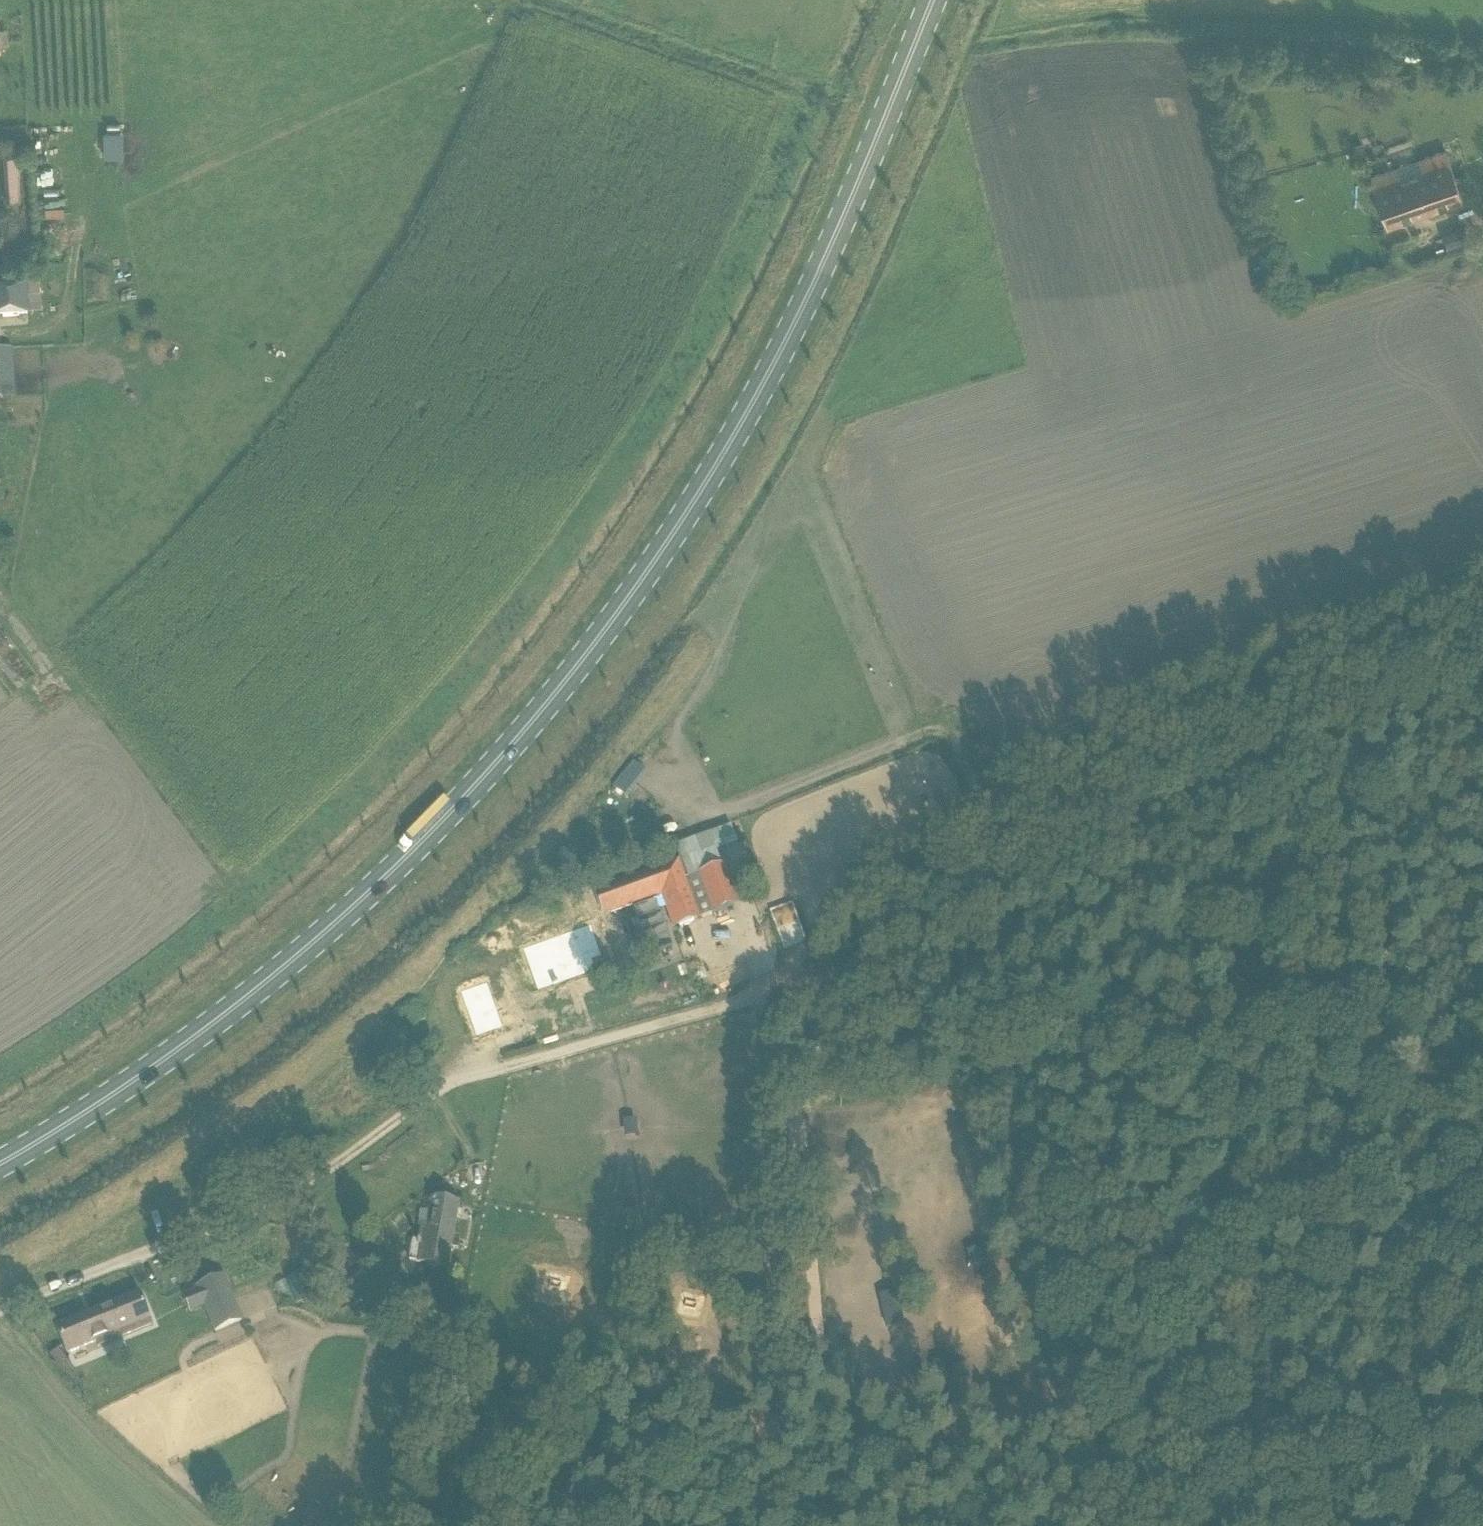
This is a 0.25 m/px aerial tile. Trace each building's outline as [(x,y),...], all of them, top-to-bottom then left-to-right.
[(117,158),(117,133),(101,133),(100,157),(117,158)] [(1445,151),(1426,157),(1422,158),(1369,177),(1386,226),(1462,200),(1445,151)] [(1469,243),(1464,227),(1442,235),(1447,251),(1469,243)] [(1434,244),(1423,248),(1425,253),(1435,249),(1434,244)] [(0,266),(0,317),(41,314),(39,274),(24,275),(23,265),(0,266)] [(0,349),(0,399),(15,399),(11,348),(0,349)] [(535,944),(523,948),(531,970),(537,989),(567,978),(565,973),(577,969),(579,974),(595,968),(597,975),(627,964),(610,914),(661,896),(672,928),(679,926),(733,906),(736,905),(710,832),(673,846),(678,860),(594,890),(593,888),(569,896),(581,927),(565,933),(569,944),(557,948),(553,937),(546,940),(541,926),(530,930),(535,944)] [(476,1035),(502,1026),(486,982),(460,991),(476,1035)] [(407,1262),(427,1265),(445,1269),(457,1204),(433,1199),(427,1229),(422,1228),(419,1243),(411,1242),(407,1262)] [(198,1288),(184,1294),(191,1310),(204,1305),(215,1331),(241,1320),(223,1275),(196,1285),(198,1288)] [(55,1327),(63,1345),(67,1353),(121,1331),(122,1336),(151,1324),(146,1312),(138,1293),(134,1295),(134,1296),(138,1294),(139,1299),(113,1310),(110,1304),(55,1327)]
